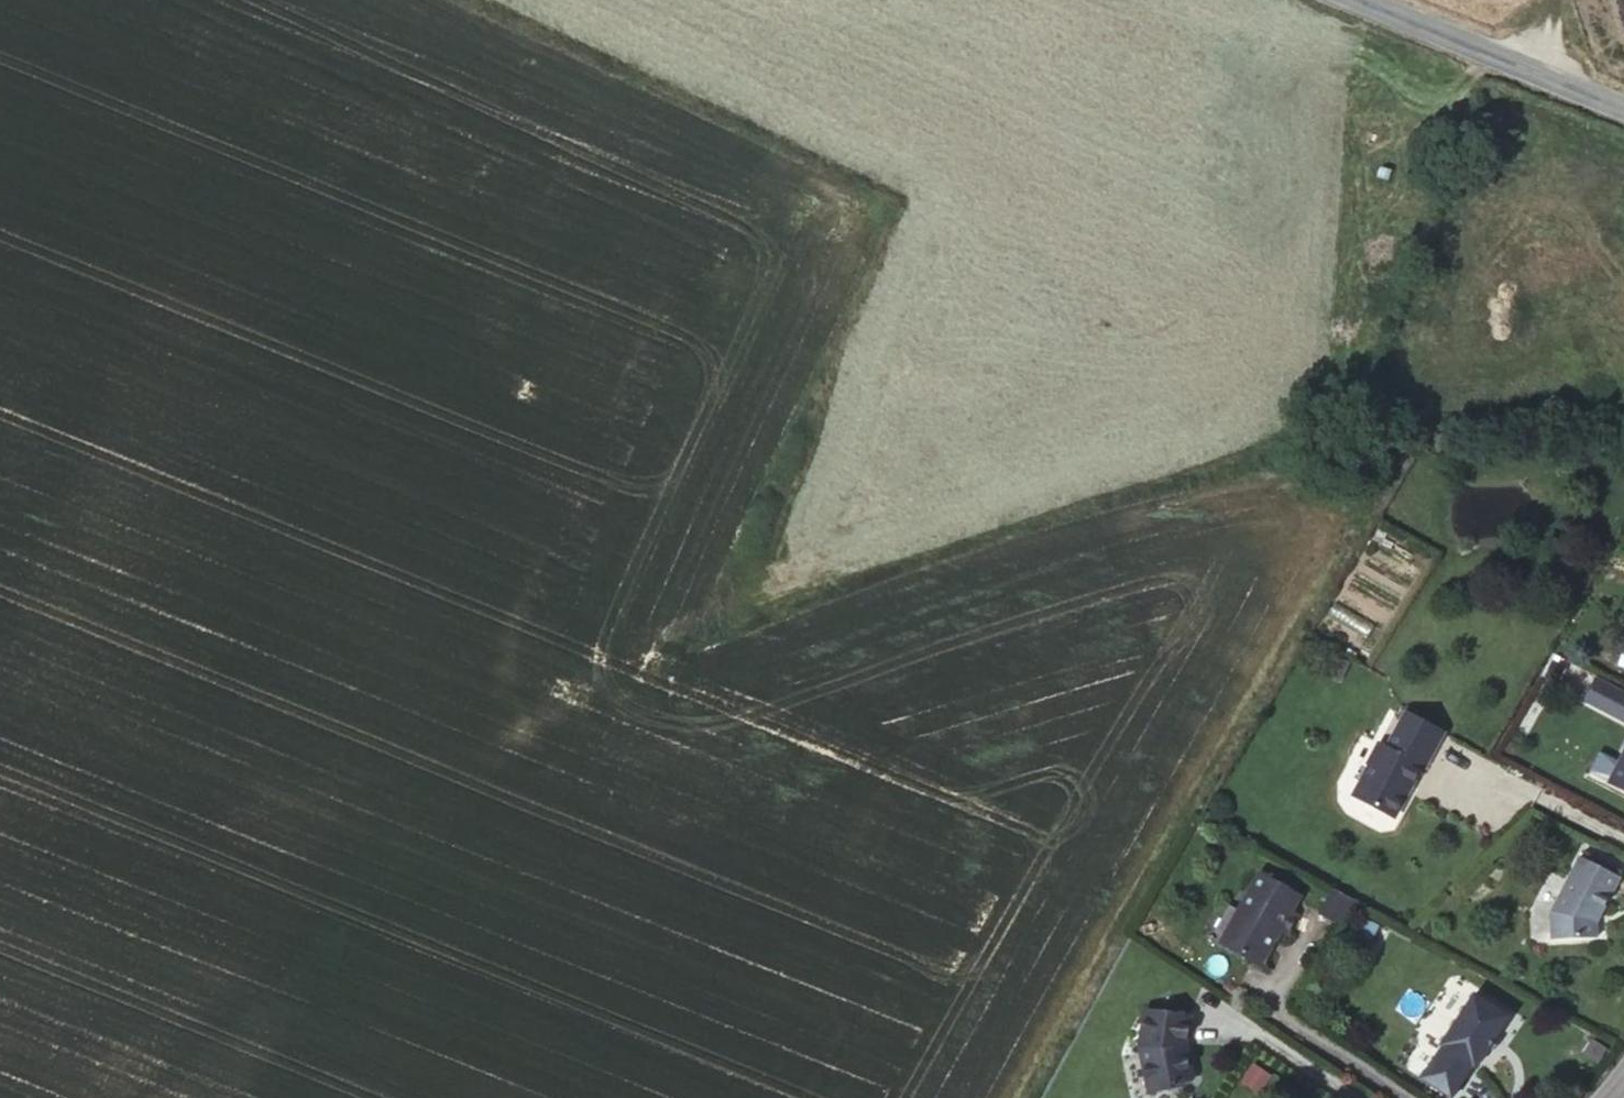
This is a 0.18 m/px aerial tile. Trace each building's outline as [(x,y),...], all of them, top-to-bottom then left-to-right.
[(1344,671),(1348,662),(1327,653),(1323,662),(1344,671)] [(1607,707),(1621,714),(1623,708),(1623,699),(1614,694),(1607,707)] [(1443,730),(1406,711),(1387,746),(1379,742),(1367,764),(1369,764),(1356,790),(1358,797),(1390,814),(1397,811),(1421,766),(1423,767),(1443,730)] [(1606,781),(1623,790),(1623,747),(1606,781)] [(1536,841),(1543,831),(1534,826),(1528,837),(1536,841)] [(1596,923),(1619,878),(1581,857),(1551,913),(1551,940),(1595,938),(1596,923)] [(1266,966),(1278,946),(1276,939),(1278,934),(1283,936),(1285,932),(1292,935),(1302,916),(1296,913),(1305,898),(1265,875),(1228,941),(1246,951),(1244,956),(1275,972),(1266,966)] [(1360,921),(1352,937),(1365,944),(1373,928),(1360,921)] [(1246,951),(1228,941),(1226,945),(1244,956),(1246,951)] [(1475,992),(1441,1044),(1442,1044),(1421,1076),(1452,1097),(1473,1065),(1475,1067),(1490,1045),(1496,1036),(1509,1015),(1475,992)] [(1185,1014),(1140,1009),(1134,1046),(1144,1095),(1193,1085),(1183,1045),(1185,1014)] [(1500,1039),(1496,1036),(1490,1045),(1494,1049),(1500,1039)] [(1272,1073),(1255,1062),(1243,1080),(1259,1091),(1272,1073)]
